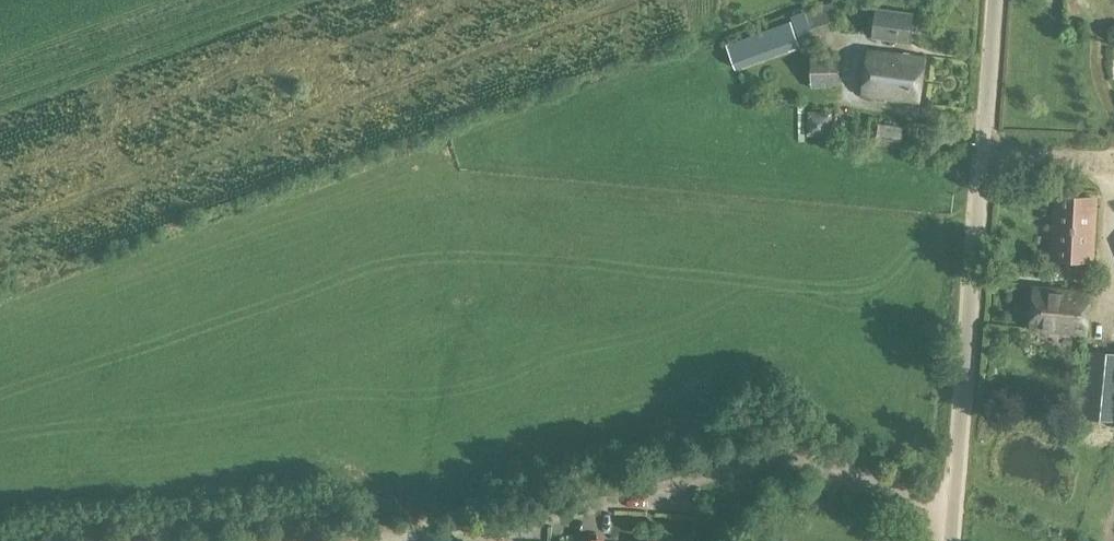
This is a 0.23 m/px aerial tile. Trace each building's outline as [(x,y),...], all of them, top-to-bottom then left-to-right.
[(727,43),(735,67),(817,40),(816,36),(843,27),(834,1),(806,11),(806,10),(792,15),(793,20),(727,43)] [(876,7),(872,38),(911,43),(915,12),(876,7)] [(864,94),(919,101),(925,58),(869,50),(864,94)] [(840,53),(811,54),(812,86),(841,86),(840,53)] [(830,135),(832,113),(810,111),(808,133),(830,135)] [(904,127),(879,123),(875,145),(901,148),(904,127)] [(1057,226),(1057,227),(1092,229),(1094,198),(1059,196),(1058,209),(1062,209),(1062,226),(1057,226)] [(1091,260),(1092,229),(1057,227),(1057,228),(1061,228),(1060,245),(1056,245),(1055,258),(1091,260)] [(1091,291),(1035,285),(1030,327),(1087,333),(1091,291)] [(1082,349),(1075,416),(1113,420),(1113,352),(1082,349)]
